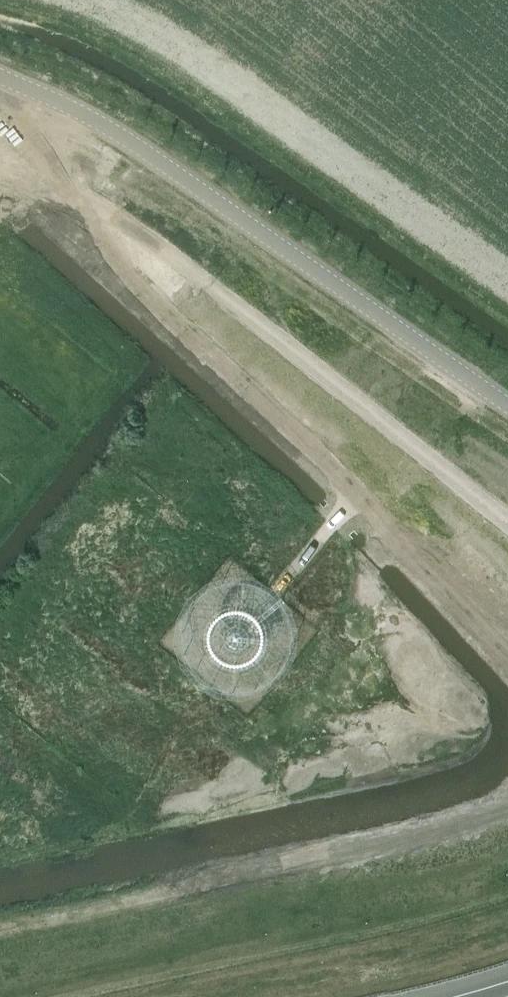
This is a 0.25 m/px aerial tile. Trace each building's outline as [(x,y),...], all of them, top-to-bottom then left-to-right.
[(252,642),(239,632),(229,645),(242,655),(252,642)]
